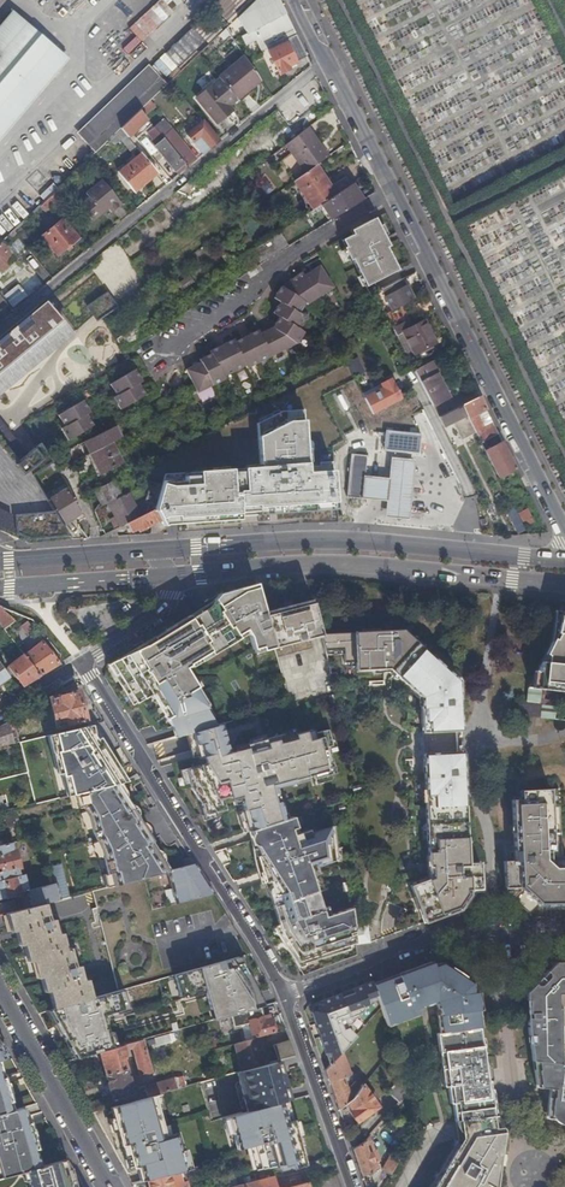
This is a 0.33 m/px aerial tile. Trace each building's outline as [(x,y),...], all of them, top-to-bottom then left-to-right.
[(278,0),(255,0),(239,15),(247,30),(240,33),(245,43),(254,38),(258,46),(262,54),(267,52),(278,74),(289,69),(288,66),(306,57),(294,33),(278,0)] [(150,31),(121,1),(90,32),(102,45),(97,50),(113,67),(150,31)] [(9,26),(17,17),(11,12),(0,25),(0,37),(9,26)] [(21,21),(17,17),(9,26),(0,37),(0,45),(21,21)] [(35,33),(21,21),(0,45),(0,73),(35,33)] [(182,32),(196,46),(207,36),(193,22),(182,32)] [(228,34),(225,29),(218,35),(223,40),(228,34)] [(51,46),(35,33),(0,73),(0,105),(51,46)] [(189,52),(194,47),(182,34),(177,38),(189,52)] [(53,48),(51,46),(0,105),(0,108),(31,73),(53,48)] [(262,54),(258,46),(256,47),(272,78),(278,74),(267,52),(262,54)] [(53,48),(31,73),(0,108),(0,138),(67,60),(53,48)] [(85,70),(98,79),(107,65),(94,56),(85,70)] [(249,89),(260,80),(257,77),(244,57),(219,79),(235,98),(247,87),(249,89)] [(162,90),(166,85),(147,65),(81,128),(97,146),(98,145),(100,148),(120,129),(139,111),(149,102),(162,90)] [(227,106),(236,99),(235,98),(219,79),(197,97),(217,121),(227,112),(223,109),(227,106)] [(139,111),(144,117),(154,107),(149,102),(139,111)] [(121,130),(128,138),(147,120),(144,117),(139,111),(120,129),(121,130)] [(163,138),(171,131),(162,120),(154,128),(157,132),(163,138)] [(186,134),(203,154),(219,141),(203,121),(186,134)] [(154,128),(153,127),(146,133),(151,139),(149,141),(154,147),(156,145),(152,140),(156,137),(154,135),(157,132),(154,128)] [(329,156),(308,127),(286,144),(306,172),(316,165),(329,156)] [(121,140),(132,153),(137,149),(128,138),(121,130),(109,140),(114,146),(121,140)] [(187,167),(196,160),(171,131),(163,138),(187,167)] [(177,175),(187,167),(163,138),(157,132),(154,135),(156,137),(152,140),(156,145),(154,147),(177,175)] [(133,183),(138,188),(154,175),(139,156),(116,175),(126,188),(133,183)] [(316,165),(306,172),(294,181),(314,209),(321,205),(350,185),(345,177),(331,186),(316,165)] [(123,204),(102,179),(86,193),(89,197),(81,205),(93,220),(107,208),(112,213),(123,204)] [(58,189),(53,183),(40,196),(45,201),(48,198),(55,192),(58,189)] [(131,194),(138,188),(133,183),(126,188),(131,194)] [(360,200),(350,185),(321,205),(330,219),(360,200)] [(48,198),(53,204),(59,197),(55,192),(48,198)] [(45,212),(53,204),(48,198),(45,201),(39,207),(45,212)] [(387,247),(386,244),(375,249),(372,244),(383,239),(373,218),(349,231),(351,235),(340,240),(343,247),(341,248),(348,260),(349,260),(363,287),(396,270),(385,248),(387,247)] [(77,238),(62,220),(42,236),(57,255),(77,238)] [(19,226),(14,231),(22,240),(27,235),(19,226)] [(20,239),(13,231),(8,236),(12,241),(15,244),(20,239)] [(259,264),(286,247),(277,233),(250,251),(259,264)] [(21,251),(26,247),(20,239),(15,244),(21,250),(20,251),(21,251)] [(375,249),(386,244),(383,239),(372,244),(375,249)] [(17,255),(17,254),(8,245),(4,241),(0,245),(13,259),(17,255)] [(8,245),(17,254),(20,251),(21,250),(15,244),(12,241),(8,245)] [(1,272),(14,259),(13,259),(0,245),(0,271),(1,272)] [(262,351),(302,331),(298,328),(305,318),(299,313),(305,303),(307,305),(333,288),(319,265),(304,275),(302,272),(281,286),(272,298),(279,303),(272,314),(278,318),(271,328),(259,334),(257,331),(234,342),(233,340),(209,352),(210,354),(198,360),(199,363),(185,370),(193,387),(262,351)] [(256,272),(253,268),(245,273),(248,278),(256,272)] [(153,272),(143,279),(147,285),(157,278),(153,272)] [(194,282),(190,275),(179,282),(184,289),(194,282)] [(411,300),(401,280),(397,281),(408,302),(411,300)] [(408,302),(397,281),(380,290),(391,311),(400,306),(408,302)] [(94,318),(114,304),(105,292),(86,306),(94,318)] [(70,334),(43,300),(0,336),(0,391),(70,334)] [(411,328),(400,306),(391,311),(384,314),(396,336),(404,332),(411,328)] [(351,312),(348,307),(338,312),(341,318),(351,312)] [(351,312),(341,318),(343,323),(354,317),(351,312)] [(423,322),(419,324),(430,344),(434,342),(423,322)] [(430,344),(419,324),(411,328),(404,332),(414,352),(430,344)] [(305,332),(302,331),(262,351),(193,387),(197,394),(224,380),(223,378),(245,367),(246,369),(296,345),(305,332)] [(414,352),(404,332),(396,336),(406,356),(414,352)] [(379,364),(374,353),(373,353),(367,341),(361,344),(373,368),(379,364)] [(415,372),(438,417),(447,413),(442,403),(448,399),(437,376),(443,373),(437,361),(415,372)] [(142,382),(135,370),(109,385),(116,396),(112,398),(120,410),(145,395),(138,385),(142,382)] [(359,394),(372,415),(401,398),(389,377),(359,394)] [(88,386),(83,389),(86,394),(92,391),(88,386)] [(461,406),(476,398),(471,389),(457,397),(457,398),(461,406)] [(485,409),(479,397),(476,398),(461,406),(475,432),(480,443),(497,434),(492,423),(483,428),(476,413),(485,409)] [(453,410),(461,406),(457,398),(449,403),(453,410)] [(67,442),(93,426),(86,415),(90,413),(83,401),(57,416),(63,427),(60,429),(67,442)] [(438,417),(442,427),(453,422),(461,438),(475,432),(461,406),(453,410),(447,413),(438,417)] [(376,419),(378,426),(381,430),(403,419),(398,408),(376,419)] [(204,424),(192,430),(196,438),(208,433),(204,424)] [(115,427),(83,443),(88,454),(110,444),(121,438),(115,427)] [(382,431),(381,452),(417,453),(418,432),(382,431)] [(273,475),(277,473),(287,468),(302,465),(303,471),(317,469),(313,434),(300,435),(300,440),(280,446),(277,440),(260,449),(267,463),(273,475)] [(70,539),(61,524),(48,501),(33,476),(54,462),(52,459),(41,443),(16,461),(0,442),(0,531),(26,543),(70,539)] [(498,477),(515,469),(502,443),(485,452),(498,477)] [(110,444),(88,454),(96,472),(118,461),(110,444)] [(156,504),(155,507),(161,508),(166,510),(172,489),(198,476),(187,456),(174,463),(169,453),(157,459),(164,475),(163,481),(156,504)] [(365,476),(367,456),(351,454),(347,497),(363,499),(365,476)] [(60,455),(53,459),(56,466),(64,462),(60,455)] [(363,499),(386,501),(385,518),(410,520),(415,460),(391,458),(389,478),(365,476),(363,499)] [(278,476),(277,473),(273,475),(267,463),(245,475),(210,477),(212,507),(213,523),(258,520),(257,504),(256,487),(278,476)] [(100,488),(108,504),(128,493),(120,478),(100,488)] [(149,502),(156,504),(163,481),(156,479),(149,502)] [(48,501),(61,524),(82,512),(68,488),(48,501)] [(100,488),(94,491),(102,506),(108,504),(100,488)] [(108,519),(114,530),(127,523),(140,517),(128,493),(108,504),(114,516),(108,519)] [(150,526),(149,535),(167,533),(155,509),(140,517),(127,523),(132,532),(138,529),(139,532),(150,526)] [(516,514),(523,527),(531,523),(524,510),(516,514)] [(519,520),(515,512),(507,515),(511,524),(519,520)] [(256,584),(236,591),(237,594),(257,587),(256,584)] [(265,616),(264,612),(257,587),(237,594),(236,591),(219,596),(208,609),(191,619),(190,618),(165,633),(166,634),(145,647),(144,645),(119,661),(120,662),(109,668),(121,687),(125,685),(134,701),(136,704),(152,694),(173,727),(176,738),(192,734),(216,727),(211,720),(202,705),(205,703),(183,668),(188,665),(188,664),(209,651),(211,654),(227,644),(225,641),(243,629),(246,632),(250,637),(253,650),(254,649),(261,647),(263,651),(274,648),(321,636),(321,634),(320,631),(313,604),(265,616)] [(265,616),(313,604),(312,598),(264,612),(265,616)] [(4,628),(15,620),(8,609),(0,606),(0,623),(4,628)] [(559,611),(555,634),(529,689),(537,690),(564,693),(564,612),(559,611)] [(225,641),(227,644),(246,632),(243,629),(225,641)] [(424,923),(432,919),(459,909),(468,894),(466,889),(479,888),(477,861),(464,862),(460,751),(454,751),(449,751),(448,735),(453,734),(460,734),(458,681),(401,630),(321,634),(321,636),(325,652),(345,651),(345,654),(345,664),(348,664),(357,664),(357,667),(357,672),(390,671),(422,700),(423,725),(423,732),(424,757),(428,876),(428,880),(413,886),(411,886),(424,923)] [(25,656),(40,675),(60,663),(44,642),(25,656)] [(190,668),(211,654),(209,651),(188,664),(188,665),(190,668)] [(8,666),(23,686),(40,675),(25,656),(24,655),(8,666)] [(10,676),(0,662),(0,683),(10,676)] [(125,685),(121,687),(133,706),(136,704),(125,685)] [(540,718),(549,719),(552,700),(536,698),(537,690),(529,689),(524,699),(523,702),(539,703),(539,706),(541,706),(540,718)] [(79,691),(50,698),(57,727),(87,720),(79,691)] [(520,716),(540,718),(541,706),(539,706),(539,703),(523,702),(522,702),(520,716)] [(214,718),(205,703),(202,705),(211,720),(214,718)] [(14,743),(9,722),(0,728),(0,747),(14,743)] [(52,734),(59,764),(109,752),(92,724),(52,734)] [(351,909),(325,918),(311,877),(315,876),(312,869),(336,860),(334,841),(334,835),(332,835),(329,827),(300,837),(299,834),(292,836),(286,819),(285,819),(280,801),(276,803),(273,794),(277,793),(276,788),(294,783),(294,780),(313,774),(314,778),(335,772),(328,746),(331,745),(327,729),(313,733),(312,729),(283,738),(282,734),(245,745),(246,749),(229,754),(224,739),(228,738),(225,725),(216,727),(192,734),(199,758),(203,757),(205,763),(201,765),(186,769),(192,788),(201,804),(204,804),(207,815),(224,809),(222,802),(239,797),(243,810),(241,811),(244,822),(249,821),(251,830),(248,831),(251,841),(253,840),(259,857),(254,858),(258,875),(262,873),(265,883),(270,882),(275,897),(279,895),(282,904),(278,906),(282,917),(278,918),(285,940),(289,939),(292,947),(289,948),(300,967),(305,965),(304,963),(333,954),(332,951),(355,944),(353,926),(351,909)] [(59,764),(52,734),(47,735),(54,765),(59,764)] [(80,793),(111,786),(115,784),(123,783),(125,782),(118,771),(121,770),(109,752),(59,764),(61,773),(67,796),(76,794),(80,793)] [(121,770),(118,771),(125,782),(128,781),(121,770)] [(127,789),(123,783),(115,784),(124,799),(128,796),(127,795),(127,789)] [(115,784),(111,786),(80,793),(83,806),(89,816),(90,824),(129,814),(133,813),(127,804),(124,799),(115,784)] [(562,857),(559,790),(521,792),(521,800),(512,800),(514,836),(514,845),(514,859),(504,860),(505,890),(530,914),(539,906),(564,906),(564,859),(562,859),(562,857)] [(133,813),(139,812),(139,810),(138,807),(137,806),(134,804),(132,803),(131,801),(127,804),(133,813)] [(5,812),(10,828),(18,826),(14,810),(5,812)] [(136,818),(133,813),(129,814),(141,863),(144,877),(155,875),(164,872),(147,842),(149,840),(147,836),(138,822),(136,818)] [(141,863),(129,814),(90,824),(92,830),(101,852),(107,874),(110,874),(113,886),(133,881),(129,866),(141,863)] [(141,820),(138,822),(147,836),(150,834),(149,832),(149,830),(149,827),(149,826),(146,823),(142,822),(141,820)] [(164,872),(168,872),(149,840),(147,842),(164,872)] [(27,891),(29,890),(25,874),(20,875),(12,843),(0,846),(0,897),(27,891)] [(194,864),(191,858),(180,861),(182,867),(194,864)] [(144,877),(141,863),(129,866),(133,881),(144,877)] [(194,864),(182,867),(168,872),(176,904),(214,894),(194,864)] [(51,867),(55,884),(59,900),(69,897),(61,865),(51,867)] [(110,874),(107,874),(103,876),(106,888),(113,886),(110,874)] [(411,882),(413,886),(428,880),(428,876),(411,882)] [(27,891),(31,907),(45,904),(59,900),(55,884),(54,884),(29,890),(27,891)] [(57,936),(62,935),(62,933),(57,934),(54,919),(49,920),(45,904),(31,907),(10,913),(15,931),(19,930),(23,944),(23,945),(27,944),(57,936)] [(10,913),(6,914),(10,932),(15,931),(10,913)] [(356,945),(369,943),(367,925),(353,926),(355,944),(356,945)] [(19,946),(23,944),(19,930),(15,931),(19,946)] [(66,951),(62,935),(57,936),(27,944),(31,961),(36,960),(40,976),(75,966),(71,950),(66,951)] [(27,962),(31,961),(27,944),(23,945),(27,962)] [(205,993),(213,1021),(260,1007),(257,996),(259,995),(255,988),(252,982),(247,972),(245,968),(241,969),(239,957),(174,975),(180,997),(185,996),(192,994),(192,991),(203,988),(205,993)] [(36,978),(40,976),(36,960),(31,961),(36,978)] [(406,971),(432,962),(432,961),(405,971),(406,971)] [(456,1121),(494,1116),(489,1081),(489,1079),(485,1079),(484,1071),(489,1070),(488,1063),(486,1063),(479,1011),(481,1010),(479,992),(473,993),(471,984),(466,985),(456,978),(443,970),(442,963),(434,966),(432,962),(406,971),(406,973),(383,981),(373,985),(381,1008),(387,1027),(422,1014),(420,1007),(437,1001),(441,1014),(439,1016),(441,1033),(442,1039),(446,1069),(442,1069),(445,1087),(448,1087),(451,1103),(454,1103),(456,1121)] [(83,981),(79,965),(75,966),(40,976),(40,978),(44,977),(49,991),(53,991),(58,1008),(74,1003),(91,998),(87,980),(83,981)] [(559,970),(551,970),(549,971),(534,985),(534,986),(534,999),(534,1000),(529,1000),(529,1015),(530,1015),(530,1019),(529,1020),(529,1027),(528,1027),(528,1028),(532,1057),(533,1061),(536,1061),(540,1088),(549,1088),(549,1089),(547,1105),(551,1105),(551,1107),(550,1118),(564,1120),(564,1040),(564,1010),(559,1009),(559,994),(564,994),(564,965),(563,965),(563,970),(559,970)] [(456,978),(466,985),(466,980),(447,968),(443,970),(456,978)] [(44,992),(49,991),(44,977),(40,978),(44,992)] [(526,1000),(528,1000),(529,1000),(534,1000),(534,999),(534,986),(526,994),(525,995),(526,1000)] [(192,994),(185,996),(186,999),(205,993),(203,988),(192,991),(192,994)] [(74,1003),(50,1010),(67,1041),(76,1058),(99,1052),(112,1048),(108,1033),(105,1021),(103,1015),(116,1012),(117,1014),(125,1012),(129,1011),(124,989),(91,998),(74,1003)] [(53,1009),(58,1008),(53,991),(49,991),(53,1009)] [(233,1025),(242,1023),(249,1021),(254,1038),(259,1037),(275,1032),(274,1030),(277,1029),(274,1021),(272,1021),(270,1015),(264,1017),(261,1009),(240,1015),(231,1017),(233,1025)] [(103,1015),(105,1021),(125,1015),(125,1012),(117,1014),(116,1012),(103,1015)] [(112,1032),(108,1033),(112,1048),(116,1047),(112,1032)] [(437,1034),(442,1069),(446,1069),(442,1039),(441,1033),(437,1034)] [(152,1038),(154,1047),(170,1044),(168,1035),(152,1038)] [(254,1038),(234,1044),(241,1068),(265,1061),(259,1037),(254,1038)] [(10,1058),(6,1051),(7,1050),(6,1048),(5,1049),(1,1043),(3,1042),(1,1040),(0,1041),(1,1042),(0,1042),(0,1061),(10,1058)] [(142,1040),(134,1042),(131,1043),(139,1076),(151,1073),(142,1040)] [(295,1056),(289,1040),(274,1046),(279,1060),(295,1056)] [(122,1103),(133,1100),(158,1093),(173,1089),(188,1085),(185,1076),(178,1077),(143,1087),(144,1089),(132,1092),(123,1061),(127,1060),(126,1057),(128,1057),(125,1045),(123,1045),(116,1047),(112,1048),(99,1052),(113,1101),(121,1099),(122,1103)] [(352,1074),(343,1051),(342,1052),(351,1075),(352,1074)] [(351,1075),(342,1052),(326,1072),(330,1083),(344,1077),(351,1075)] [(283,1075),(279,1060),(274,1062),(278,1076),(283,1075)] [(266,1064),(265,1061),(241,1068),(242,1070),(266,1064)] [(278,1076),(274,1062),(266,1064),(242,1070),(236,1072),(247,1112),(281,1103),(285,1101),(281,1087),(278,1076)] [(215,1078),(213,1071),(196,1075),(198,1082),(215,1078)] [(353,1074),(352,1074),(351,1075),(344,1077),(348,1088),(356,1081),(353,1074)] [(9,1097),(12,1096),(6,1076),(4,1077),(9,1097)] [(9,1097),(4,1077),(3,1077),(0,1078),(0,1099),(9,1097)] [(344,1077),(330,1083),(334,1094),(339,1109),(346,1103),(352,1100),(362,1088),(356,1081),(348,1088),(344,1077)] [(403,1077),(386,1092),(400,1103),(408,1094),(403,1077)] [(287,1101),(290,1100),(286,1086),(281,1087),(285,1101),(287,1101)] [(378,1107),(364,1086),(362,1088),(352,1100),(346,1103),(351,1110),(349,1112),(357,1123),(378,1107)] [(111,1106),(110,1106),(118,1136),(125,1134),(127,1143),(124,1143),(131,1168),(186,1153),(180,1132),(169,1135),(158,1093),(133,1100),(122,1103),(111,1106)] [(9,1097),(0,1099),(0,1138),(31,1130),(29,1123),(25,1124),(20,1108),(13,1110),(8,1111),(6,1103),(11,1102),(9,1097)] [(88,1103),(92,1111),(106,1108),(110,1106),(111,1106),(107,1098),(88,1103)] [(285,1101),(281,1103),(286,1122),(292,1121),(287,1101),(285,1101)] [(286,1122),(281,1103),(247,1112),(228,1117),(237,1149),(248,1146),(254,1145),(260,1168),(282,1163),(283,1166),(289,1164),(290,1169),(304,1165),(296,1136),(292,1121),(286,1122)] [(110,1106),(106,1108),(114,1137),(118,1136),(110,1106)] [(25,1124),(29,1123),(24,1107),(20,1108),(25,1124)] [(488,1186),(490,1186),(497,1186),(495,1186),(500,1152),(495,1116),(494,1116),(456,1121),(459,1139),(456,1140),(454,1142),(460,1145),(449,1164),(435,1186),(488,1186)] [(228,1117),(222,1118),(231,1151),(237,1149),(228,1117)] [(40,1147),(34,1129),(31,1130),(37,1148),(40,1147)] [(31,1130),(0,1138),(0,1178),(25,1172),(42,1167),(37,1148),(31,1130)] [(302,1134),(296,1136),(304,1165),(310,1164),(302,1134)] [(353,1150),(362,1177),(376,1172),(375,1171),(379,1169),(376,1162),(375,1163),(372,1153),(376,1152),(370,1136),(365,1142),(353,1150)] [(454,1142),(451,1147),(454,1149),(440,1174),(437,1172),(433,1178),(436,1180),(432,1186),(435,1186),(449,1164),(460,1145),(454,1142)] [(124,1143),(120,1145),(126,1169),(131,1168),(124,1143)] [(254,1145),(248,1146),(254,1170),(260,1168),(254,1145)] [(382,1169),(390,1174),(400,1158),(392,1154),(382,1169)] [(400,1158),(390,1174),(391,1175),(401,1159),(400,1158)] [(68,1160),(42,1167),(25,1172),(29,1186),(82,1186),(72,1168),(65,1171),(67,1161),(68,1161),(68,1160)] [(221,1161),(214,1163),(216,1170),(223,1168),(221,1161)] [(183,1171),(170,1174),(148,1180),(150,1186),(188,1186),(183,1171)] [(336,1174),(307,1182),(308,1186),(341,1186),(336,1174)] [(301,1184),(299,1176),(278,1181),(277,1178),(274,1179),(274,1177),(236,1186),(288,1186),(301,1184)]
